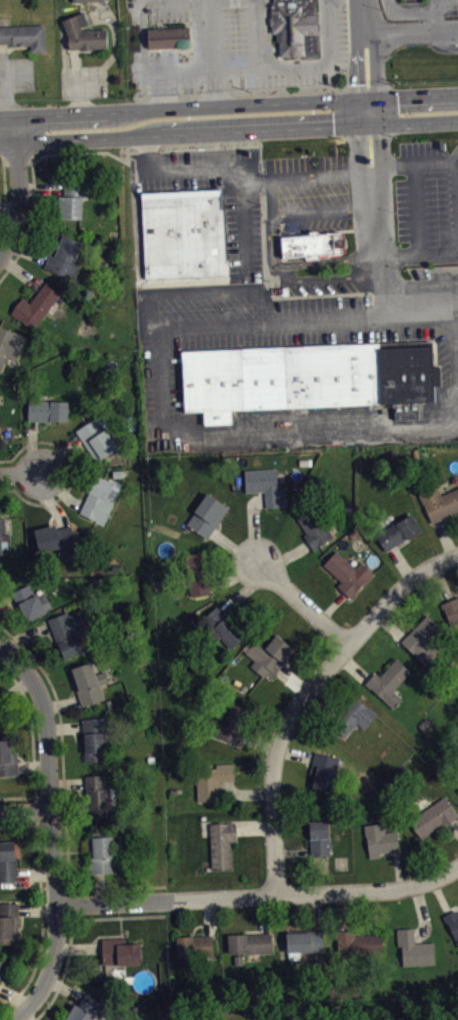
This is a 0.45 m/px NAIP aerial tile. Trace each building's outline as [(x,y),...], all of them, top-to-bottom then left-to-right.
[(279,34),(279,57),(318,56),(317,0),(273,0),(273,20),(274,34),(279,34)] [(60,19),(68,36),(68,49),(107,48),(106,29),(83,29),(81,26),(87,23),(82,11),(60,19)] [(12,43),(12,45),(30,44),(31,51),(45,51),(43,23),(0,26),(0,44),(12,43)] [(148,28),(149,48),(189,46),(189,27),(148,28)] [(59,195),(64,196),(64,185),(87,185),(87,197),(82,197),(82,219),(57,218),(59,195)] [(145,280),(224,276),(221,189),(141,193),(145,280)] [(57,232),(44,267),(74,279),(80,264),(75,262),(83,241),(57,232)] [(280,237),(281,258),(304,257),(304,260),(317,259),(317,256),(341,255),(341,248),(345,248),(345,239),(338,239),(338,233),(326,233),(326,234),(316,235),(316,232),(308,232),(308,236),(280,237)] [(11,312),(22,297),(29,302),(45,281),(61,292),(33,329),(11,312)] [(6,355),(15,359),(25,336),(0,327),(0,370),(6,355)] [(184,355),(186,415),(206,414),(206,428),(234,427),(233,413),(380,407),(380,405),(393,405),(394,416),(418,415),(417,404),(434,403),(433,387),(440,387),(440,368),(432,369),(432,349),(381,351),(381,348),(184,355)] [(28,400),(27,420),(50,422),(52,420),(66,421),(68,401),(28,400)] [(75,430),(95,461),(118,447),(96,416),(75,430)] [(243,469),(245,492),(264,491),(265,508),(286,507),(284,488),(277,489),(276,468),(243,469)] [(79,512),(97,474),(113,482),(107,496),(114,500),(103,525),(79,512)] [(432,523),(456,513),(455,511),(457,510),(457,488),(441,495),(437,486),(418,494),(432,523)] [(186,523),(194,512),(194,511),(207,492),(228,508),(206,538),(186,523)] [(294,513),(306,533),(303,534),(313,550),(333,536),(311,503),(294,513)] [(375,534),(385,550),(421,529),(410,513),(395,523),(394,522),(375,534)] [(1,554),(0,554),(0,517),(4,517),(5,533),(9,533),(10,539),(1,540),(1,554)] [(34,529),(39,551),(61,547),(61,551),(78,548),(77,541),(75,542),(70,525),(57,528),(56,524),(34,529)] [(184,555),(191,595),(209,592),(204,562),(208,561),(206,550),(184,555)] [(335,550),(323,564),(340,581),(337,585),(350,597),(359,589),(357,587),(373,572),(361,561),(355,567),(335,550)] [(12,591),(28,621),(45,612),(45,610),(51,607),(43,591),(38,595),(37,592),(34,594),(28,583),(12,591)] [(451,624),(457,621),(457,596),(441,603),(451,624)] [(217,604),(226,615),(229,614),(245,633),(231,647),(220,636),(215,641),(208,633),(212,629),(202,618),(217,604)] [(47,619),(64,658),(82,650),(76,633),(84,630),(77,611),(68,615),(66,611),(47,619)] [(426,614),(400,641),(425,665),(441,649),(428,637),(440,626),(426,614)] [(245,652),(254,660),(250,665),(263,676),(266,674),(271,678),(295,650),(276,634),(264,649),(254,640),(245,652)] [(364,683),(393,708),(402,698),(393,690),(410,671),(395,657),(379,675),(375,672),(364,683)] [(68,669),(82,707),(104,698),(99,684),(108,681),(104,671),(95,674),(91,661),(68,669)] [(363,727),(376,712),(354,696),(340,714),(342,715),(333,727),(344,737),(356,722),(363,727)] [(232,703),(250,709),(238,744),(215,735),(220,721),(225,723),(232,703)] [(83,761),(83,750),(85,750),(83,733),(82,733),(81,718),(104,717),(107,760),(83,761)] [(17,773),(0,774),(0,739),(11,738),(11,752),(16,751),(17,773)] [(314,751),(309,773),(314,774),(312,786),(332,791),(337,770),(336,769),(338,757),(314,751)] [(197,800),(219,800),(218,780),(234,780),(234,763),(215,763),(215,767),(196,768),(197,800)] [(84,775),(104,774),(105,787),(115,787),(116,804),(110,804),(111,817),(86,818),(84,775)] [(408,822),(420,839),(439,825),(442,827),(457,816),(443,796),(408,822)] [(309,821),(327,820),(328,837),(329,837),(330,856),(310,856),(309,821)] [(209,824),(211,867),(221,869),(231,867),(230,841),(236,841),(235,822),(229,822),(219,822),(209,824)] [(363,825),(365,836),(366,836),(369,858),(380,857),(379,852),(399,849),(396,830),(384,832),(383,822),(363,825)] [(91,830),(112,829),(114,872),(90,874),(87,837),(92,837),(91,830)] [(17,880),(0,882),(0,841),(14,841),(17,880)] [(14,944),(0,943),(0,902),(18,902),(18,937),(14,937),(14,944)] [(446,922),(447,922),(454,936),(453,937),(457,947),(457,913),(455,909),(442,915),(446,922)] [(396,928),(413,927),(414,942),(433,942),(435,964),(402,965),(401,946),(397,946),(396,928)] [(286,930),(286,952),(288,952),(289,959),(300,959),(300,952),(323,951),(322,929),(286,930)] [(335,931),(355,930),(355,935),(381,934),(382,952),(339,955),(337,938),(336,938),(335,931)] [(228,934),(228,953),(246,953),(246,954),(272,953),(271,932),(228,934)] [(175,936),(176,953),(175,954),(176,956),(194,955),(195,958),(213,957),(212,934),(175,936)] [(101,938),(125,937),(126,943),(139,943),(140,964),(117,965),(116,963),(102,963),(101,938)] [(77,1005),(74,1003),(64,1019),(92,1019),(95,1016),(98,1018),(106,1004),(84,992),(77,1005)]
